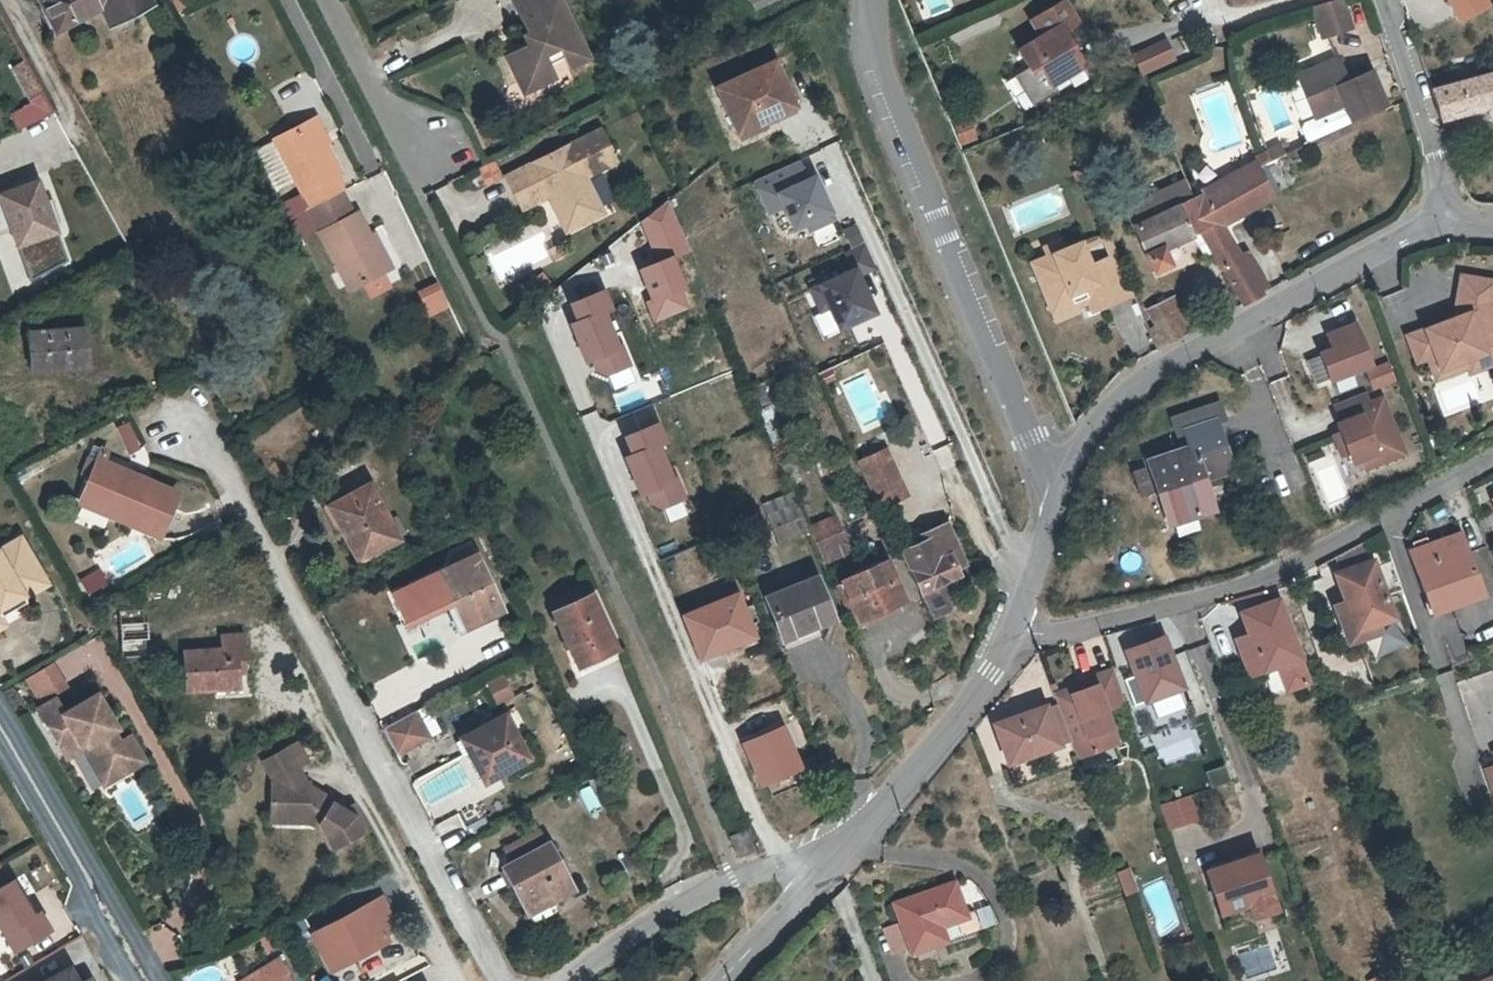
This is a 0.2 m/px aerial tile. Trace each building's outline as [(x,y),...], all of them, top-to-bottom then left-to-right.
[(114,28),(155,6),(152,0),(43,0),(58,30),(103,7),(114,28)] [(184,0),(175,0),(181,12),(188,8),(184,0)] [(521,81),(532,76),(539,90),(559,79),(554,67),(567,60),(572,70),(593,60),(562,0),(513,0),(535,44),(509,58),(521,81)] [(1027,45),(1036,67),(1045,64),(1053,83),(1070,76),(1091,68),(1084,51),(1078,53),(1070,33),(1075,31),(1091,25),(1080,0),(1043,15),(1052,34),(1027,45)] [(1325,36),(1354,28),(1346,0),(1335,0),(1316,5),(1325,36)] [(1078,53),(1084,51),(1075,31),(1070,33),(1078,53)] [(1173,59),(1165,41),(1134,54),(1142,73),(1173,59)] [(1315,117),(1345,106),(1351,120),(1376,109),(1361,76),(1348,82),(1338,58),(1298,75),(1315,117)] [(9,66),(25,100),(41,93),(26,59),(9,66)] [(716,88),(735,129),(759,118),(762,123),(795,107),(774,61),(716,88)] [(1045,64),(1036,67),(1047,94),(1073,84),(1070,76),(1053,83),(1045,64)] [(1386,105),(1371,72),(1361,76),(1376,109),(1386,105)] [(1431,91),(1441,120),(1492,106),(1492,74),(1431,91)] [(528,95),(539,90),(532,76),(521,81),(528,95)] [(7,112),(16,130),(53,113),(44,95),(7,112)] [(1345,106),(1315,118),(1304,123),(1302,128),(1306,139),(1313,142),(1352,124),(1351,120),(1345,106)] [(313,119),(326,143),(331,140),(318,115),(313,119)] [(971,117),(955,122),(963,145),(978,140),(971,117)] [(759,118),(735,129),(741,139),(764,127),(762,123),(759,118)] [(314,207),(344,191),(347,189),(338,174),(341,173),(326,143),(313,119),(278,138),(306,193),(314,207)] [(571,233),(601,218),(587,187),(592,183),(590,180),(621,164),(605,131),(511,178),(527,211),(558,195),(561,201),(556,203),(571,233)] [(1287,154),(1282,144),(1278,146),(1283,156),(1287,154)] [(1272,161),(1283,156),(1278,146),(1268,150),(1272,161)] [(803,165),(735,192),(767,271),(835,244),(803,165)] [(1242,258),(1221,224),(1244,213),(1240,207),(1268,193),(1257,167),(1202,193),(1202,195),(1192,199),(1207,226),(1198,230),(1243,304),(1264,293),(1259,286),(1266,283),(1249,255),(1242,258)] [(1240,207),(1244,213),(1274,198),(1258,167),(1257,167),(1268,193),(1240,207)] [(1207,226),(1192,199),(1185,180),(1147,197),(1124,207),(1153,271),(1170,263),(1163,247),(1198,230),(1207,226)] [(39,181),(1,196),(2,199),(9,216),(20,246),(58,232),(39,181)] [(607,215),(592,183),(587,187),(601,218),(607,215)] [(354,288),(387,269),(377,250),(381,248),(373,233),(361,210),(355,213),(344,191),(314,207),(312,208),(323,228),(354,288)] [(296,198),(303,213),(312,208),(314,207),(306,193),(296,198)] [(283,205),(290,219),(303,213),(296,198),(283,205)] [(2,199),(0,200),(0,220),(9,216),(2,199)] [(323,228),(312,208),(303,213),(290,219),(301,239),(323,228)] [(377,250),(387,269),(396,265),(378,231),(373,233),(381,248),(377,250)] [(1109,255),(1117,252),(1110,234),(1101,237),(1109,255)] [(1049,253),(1064,247),(1060,238),(1045,244),(1049,253)] [(1136,296),(1117,252),(1109,255),(1091,263),(1082,239),(1064,247),(1049,253),(1033,260),(1055,313),(1076,304),(1089,299),(1096,313),(1136,296)] [(865,269),(797,296),(829,375),(896,348),(865,269)] [(1402,336),(1415,367),(1426,364),(1435,385),(1492,365),(1492,277),(1457,273),(1454,317),(1402,336)] [(415,290),(427,316),(448,307),(436,281),(415,290)] [(603,288),(566,302),(573,321),(568,323),(584,363),(589,361),(597,383),(634,368),(603,288)] [(1161,319),(1160,327),(1151,332),(1150,333),(1159,349),(1193,331),(1177,295),(1157,304),(1163,318),(1161,319)] [(1076,304),(1055,313),(1059,322),(1079,314),(1076,304)] [(1163,318),(1157,304),(1150,307),(1160,327),(1161,319),(1163,318)] [(1355,322),(1324,333),(1329,348),(1316,353),(1327,384),(1371,368),(1355,322)] [(26,333),(29,371),(88,366),(85,329),(26,333)] [(1388,363),(1365,372),(1372,391),(1396,382),(1388,363)] [(755,406),(769,402),(764,381),(750,385),(755,406)] [(1366,392),(1336,404),(1344,424),(1339,425),(1358,474),(1406,455),(1384,398),(1371,404),(1366,392)] [(1190,442),(1147,456),(1168,523),(1199,512),(1189,481),(1203,476),(1231,466),(1214,419),(1224,416),(1218,400),(1170,417),(1176,433),(1185,430),(1190,442)] [(656,420),(620,434),(627,453),(622,455),(637,495),(642,493),(651,515),(688,500),(656,420)] [(115,427),(125,455),(139,450),(129,422),(115,427)] [(873,489),(900,477),(887,447),(859,459),(873,489)] [(79,498),(155,531),(173,492),(96,459),(79,498)] [(1189,481),(1199,512),(1214,507),(1203,476),(1189,481)] [(900,477),(873,489),(879,503),(906,491),(900,477)] [(314,519),(358,558),(386,526),(342,486),(314,519)] [(760,503),(769,526),(798,514),(789,492),(760,503)] [(1464,556),(1483,549),(1480,543),(1472,517),(1454,523),(1457,533),(1408,550),(1426,605),(1453,595),(1456,601),(1476,593),(1464,556)] [(835,521),(809,532),(821,560),(846,549),(835,521)] [(926,538),(919,542),(905,548),(924,590),(960,574),(957,567),(951,555),(959,552),(946,522),(923,532),(926,538)] [(926,538),(923,532),(916,535),(919,542),(926,538)] [(19,538),(0,549),(0,591),(8,604),(20,596),(22,599),(46,585),(19,538)] [(1338,572),(1366,562),(1360,544),(1333,559),(1338,572)] [(951,555),(957,567),(964,564),(959,552),(951,555)] [(479,618),(481,622),(502,612),(477,556),(439,573),(462,626),(479,618)] [(1376,633),(1373,625),(1392,619),(1372,560),(1366,562),(1338,572),(1332,574),(1342,602),(1330,606),(1344,644),(1376,633)] [(843,583),(859,620),(905,599),(888,561),(843,583)] [(76,579),(86,596),(107,584),(97,567),(76,579)] [(817,624),(817,622),(832,616),(817,577),(767,596),(783,637),(817,624)] [(945,581),(924,590),(935,614),(951,607),(953,599),(945,581)] [(684,617),(700,654),(717,646),(719,650),(754,635),(736,594),(684,617)] [(555,613),(578,667),(616,650),(593,596),(555,613)] [(1274,666),(1283,690),(1305,683),(1296,658),(1277,599),(1238,612),(1245,635),(1258,671),(1274,666)] [(143,621),(142,609),(118,610),(118,623),(143,621)] [(118,623),(120,641),(145,640),(148,640),(146,621),(143,621),(118,623)] [(247,666),(246,634),(222,635),(222,649),(184,650),(185,694),(241,691),(240,666),(247,666)] [(1258,671),(1245,635),(1233,639),(1246,676),(1258,671)] [(1123,649),(1133,675),(1142,701),(1181,687),(1162,637),(1123,649)] [(145,640),(120,641),(121,657),(144,656),(146,654),(145,640)] [(717,646),(700,654),(702,659),(720,651),(719,650),(717,646)] [(1079,766),(1083,778),(1124,762),(1116,742),(1104,709),(1123,702),(1111,667),(1090,675),(1092,679),(1077,684),(1079,689),(1071,692),(1069,687),(1053,694),(1057,704),(1069,739),(1076,758),(1079,766)] [(501,675),(484,684),(495,705),(512,696),(501,675)] [(1142,701),(1133,675),(1122,679),(1131,705),(1142,701)] [(119,742),(113,732),(106,720),(111,717),(98,695),(70,710),(65,713),(57,698),(39,708),(64,752),(80,742),(89,745),(107,774),(141,755),(130,736),(119,742)] [(1058,744),(1058,743),(1069,739),(1057,704),(1045,708),(1044,705),(993,725),(1006,762),(1058,744)] [(413,712),(383,728),(397,754),(427,739),(413,712)] [(461,738),(485,782),(527,759),(504,716),(461,738)] [(118,729),(111,717),(106,720),(113,732),(118,729)] [(783,727),(740,743),(758,789),(800,772),(783,727)] [(101,778),(107,774),(89,745),(80,742),(64,752),(67,757),(81,750),(85,750),(101,778)] [(297,780),(297,765),(287,746),(263,759),(275,780),(272,780),(270,814),(308,815),(310,812),(320,818),(318,821),(322,829),(333,847),(366,829),(352,802),(344,806),(321,791),(318,797),(310,791),(310,784),(310,780),(306,781),(297,780)] [(427,812),(472,797),(460,761),(415,777),(427,812)] [(1483,766),(1492,793),(1492,762),(1483,766)] [(306,781),(297,765),(297,780),(306,781)] [(321,791),(310,784),(310,791),(318,797),(321,791)] [(1191,795),(1159,805),(1168,832),(1199,822),(1191,795)] [(311,822),(322,829),(318,821),(320,818),(310,812),(308,815),(270,814),(270,820),(311,822)] [(520,859),(549,844),(542,829),(512,844),(520,859)] [(549,844),(520,859),(503,868),(534,924),(560,910),(555,900),(574,890),(549,844)] [(1264,850),(1207,868),(1221,912),(1251,902),(1256,920),(1284,911),(1264,850)] [(1128,864),(1116,868),(1125,894),(1137,890),(1128,864)] [(1,865),(0,866),(0,894),(14,886),(1,865)] [(908,896),(927,945),(929,944),(923,930),(935,926),(960,917),(958,912),(948,883),(908,896)] [(896,921),(906,948),(907,951),(927,945),(908,896),(890,903),(896,921)] [(389,941),(385,934),(397,928),(382,897),(313,934),(332,971),(389,941)] [(960,917),(935,926),(940,941),(974,929),(976,923),(973,913),(967,910),(958,912),(960,917)] [(283,926),(291,941),(311,931),(304,916),(283,926)] [(906,948),(896,921),(882,925),(891,954),(906,948)] [(923,930),(929,944),(940,941),(935,926),(923,930)] [(283,973),(284,974),(287,972),(279,957),(238,980),(269,980),(283,973)] [(70,969),(49,980),(77,980),(70,969)] [(284,974),(283,973),(269,980),(288,980),(284,974)]
